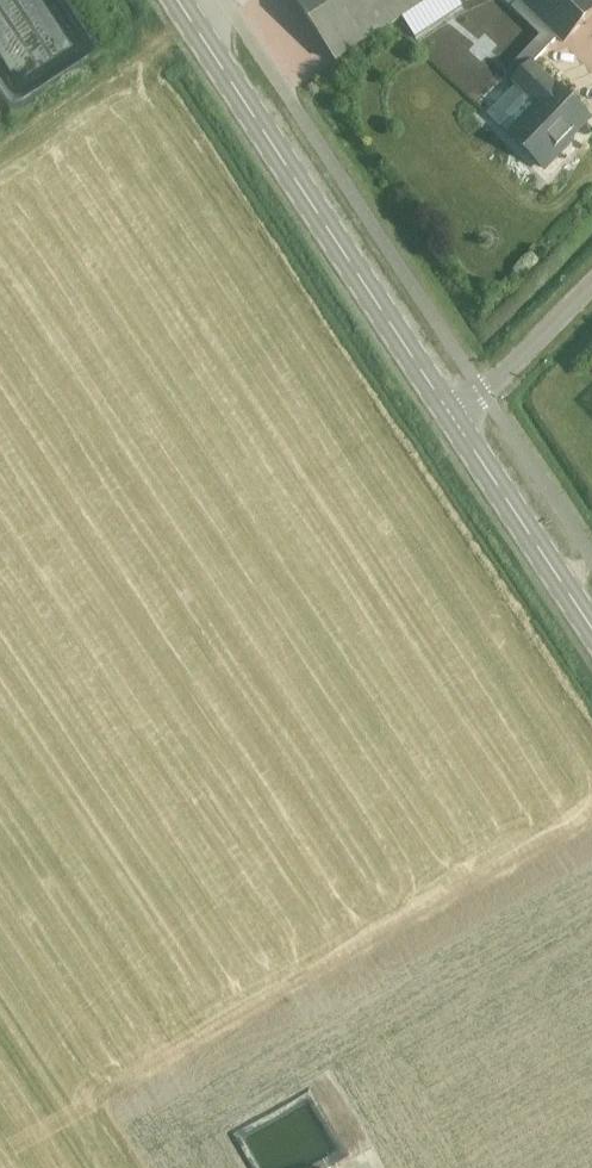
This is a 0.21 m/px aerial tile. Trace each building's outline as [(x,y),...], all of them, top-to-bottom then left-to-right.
[(430,0),(295,0),(336,62),(430,0)] [(591,14),(591,0),(520,0),(564,43),(591,14)] [(516,86),(487,115),(508,135),(542,168),(590,119),(556,86),(555,87),(531,63),(513,82),(516,86)]
